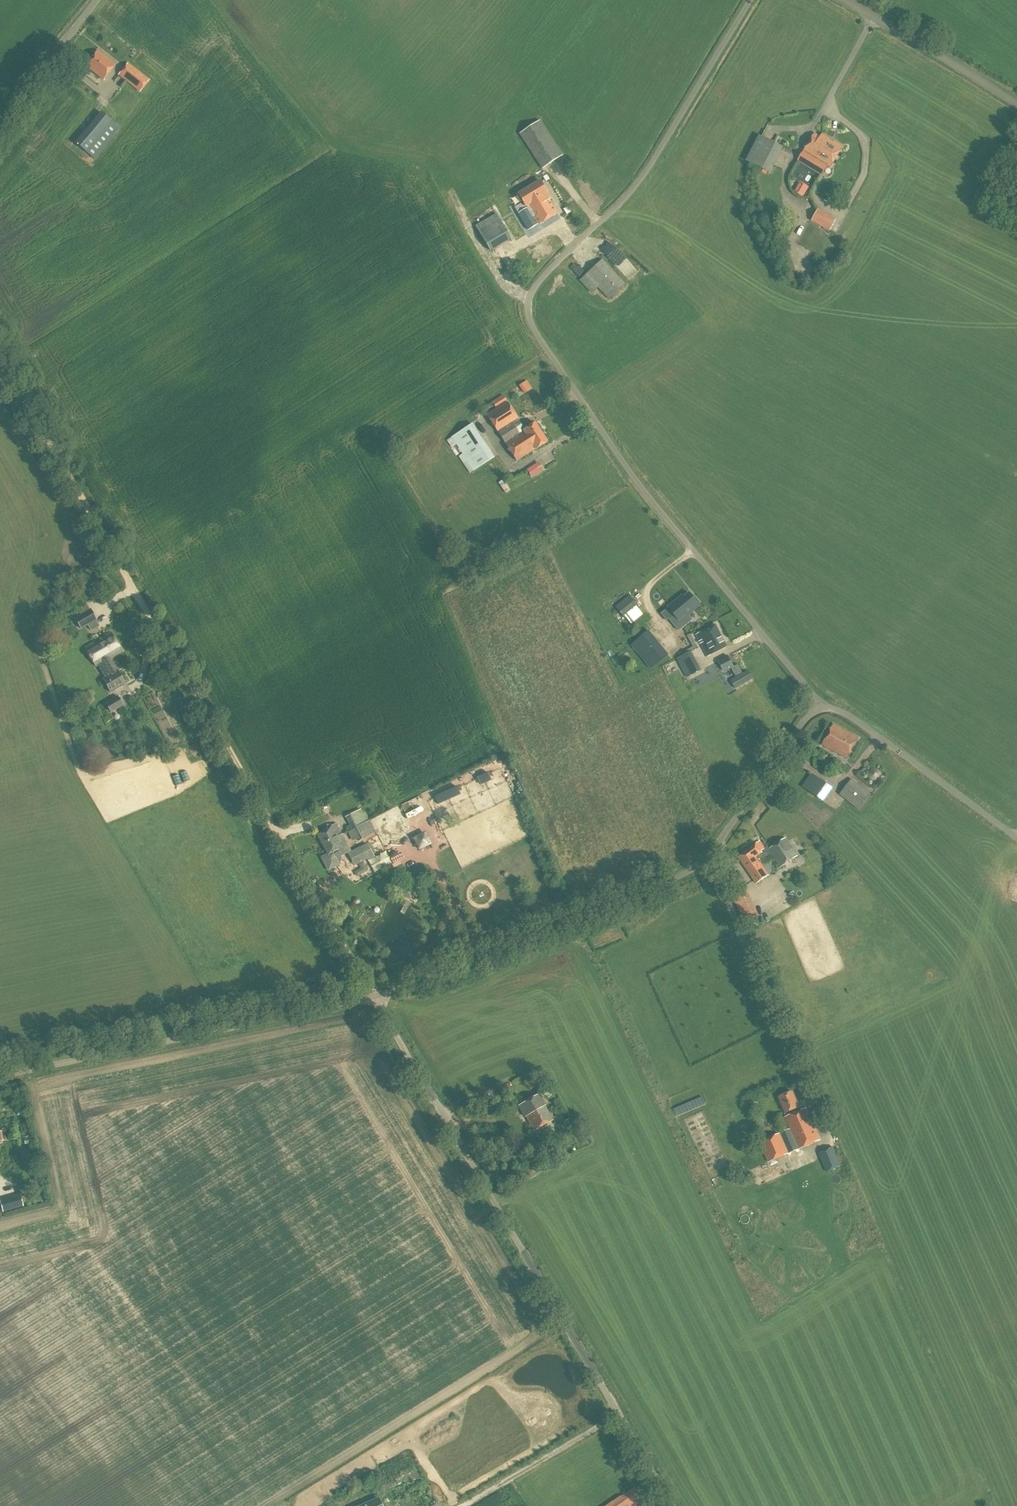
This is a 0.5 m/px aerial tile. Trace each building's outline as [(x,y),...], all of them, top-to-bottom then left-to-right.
[(103,79),(115,64),(98,51),(86,66),(103,79)] [(140,91),(149,80),(128,63),(119,75),(140,91)] [(95,159),(121,128),(100,112),(75,142),(95,159)] [(563,155),(542,119),(540,120),(530,126),(521,132),(519,133),(542,169),(556,159),(563,155)] [(821,136),(815,133),(798,161),(822,176),(828,166),(830,168),(843,147),(822,134),(821,136)] [(769,172),(782,148),(759,136),(746,160),(769,172)] [(461,181),(472,175),(467,165),(463,168),(460,163),(453,167),(461,181)] [(799,177),(794,189),(805,193),(810,182),(799,177)] [(518,193),(523,202),(513,208),(507,197),(494,205),(500,216),(499,217),(496,213),(475,225),(490,251),(511,239),(509,235),(511,234),(514,239),(537,225),(557,213),(549,199),(550,199),(539,181),(518,193)] [(818,209),(811,221),(829,231),(836,219),(818,209)] [(632,279),(640,271),(629,259),(620,268),(632,279)] [(609,299),(625,284),(602,260),(580,280),(592,293),(598,287),(609,299)] [(521,383),(525,392),(533,388),(529,379),(521,383)] [(495,406),(507,399),(504,394),(492,402),(495,406)] [(535,423),(525,429),(507,402),(487,415),(517,461),(535,449),(547,441),(535,423)] [(469,473),(494,457),(472,423),(451,437),(462,454),(458,456),(469,473)] [(541,466),(530,473),(532,477),(543,470),(541,466)] [(518,486),(532,478),(527,470),(513,478),(518,486)] [(686,598),(683,595),(668,608),(674,616),(669,619),(680,632),(694,621),(690,617),(703,607),(691,593),(686,598)] [(625,619),(639,607),(630,595),(616,607),(625,619)] [(80,615),(75,618),(81,629),(88,625),(91,630),(99,625),(96,620),(90,610),(80,615)] [(696,635),(702,645),(708,656),(727,646),(716,625),(696,635)] [(631,645),(641,657),(658,643),(649,631),(631,645)] [(96,667),(106,661),(113,672),(103,678),(110,691),(114,688),(115,690),(125,684),(117,670),(110,658),(122,651),(111,632),(85,647),(96,667)] [(678,657),(693,648),(687,637),(671,646),(678,657)] [(684,655),(677,659),(687,678),(701,670),(691,651),(684,655)] [(724,672),(734,667),(728,655),(719,660),(724,672)] [(742,659),(736,662),(738,668),(745,665),(742,659)] [(734,688),(752,677),(748,670),(730,681),(734,688)] [(111,713),(117,710),(124,705),(118,695),(106,703),(111,713)] [(859,738),(852,734),(833,724),(822,745),(847,758),(859,738)] [(870,772),(876,776),(880,768),(873,765),(870,772)] [(488,774),(488,772),(477,777),(478,779),(481,785),(491,780),(488,774)] [(823,802),(833,787),(811,773),(802,787),(823,802)] [(859,810),(872,794),(852,778),(839,795),(859,810)] [(456,787),(435,796),(436,798),(438,804),(444,801),(443,800),(453,795),(454,797),(460,794),(457,788),(456,787)] [(352,829),(369,819),(365,811),(364,812),(362,810),(361,810),(361,809),(346,817),(352,829)] [(369,819),(352,829),(358,841),(365,837),(376,832),(369,819)] [(322,844),(341,834),(336,823),(317,834),(322,844)] [(336,857),(350,850),(341,834),(322,844),(328,855),(322,857),(328,869),(339,863),(336,857)] [(429,844),(424,834),(414,838),(419,849),(429,844)] [(767,846),(761,851),(756,843),(740,856),(740,857),(739,858),(757,884),(769,875),(760,862),(771,854),(780,867),(798,856),(786,838),(769,849),(767,846)] [(355,863),(359,862),(362,873),(370,870),(366,859),(375,856),(370,842),(350,849),(355,863)] [(393,844),(388,848),(395,857),(401,853),(393,844)] [(750,890),(737,896),(741,904),(753,898),(750,890)] [(759,911),(746,917),(752,930),(778,918),(773,905),(759,911)] [(786,1112),(787,1112),(788,1116),(785,1117),(790,1129),(760,1142),(769,1162),(820,1140),(806,1108),(798,1112),(797,1108),(799,1107),(792,1092),(780,1097),(786,1112)] [(553,1120),(544,1105),(545,1105),(539,1094),(519,1105),(525,1116),(526,1116),(534,1130),(553,1120)] [(836,1154),(833,1147),(819,1153),(827,1172),(841,1166),(847,1163),(842,1152),(836,1154)] [(1,1200),(4,1210),(23,1205),(20,1194),(1,1200)] [(645,1502),(635,1487),(608,1505),(607,1505),(648,1505),(645,1502)]
